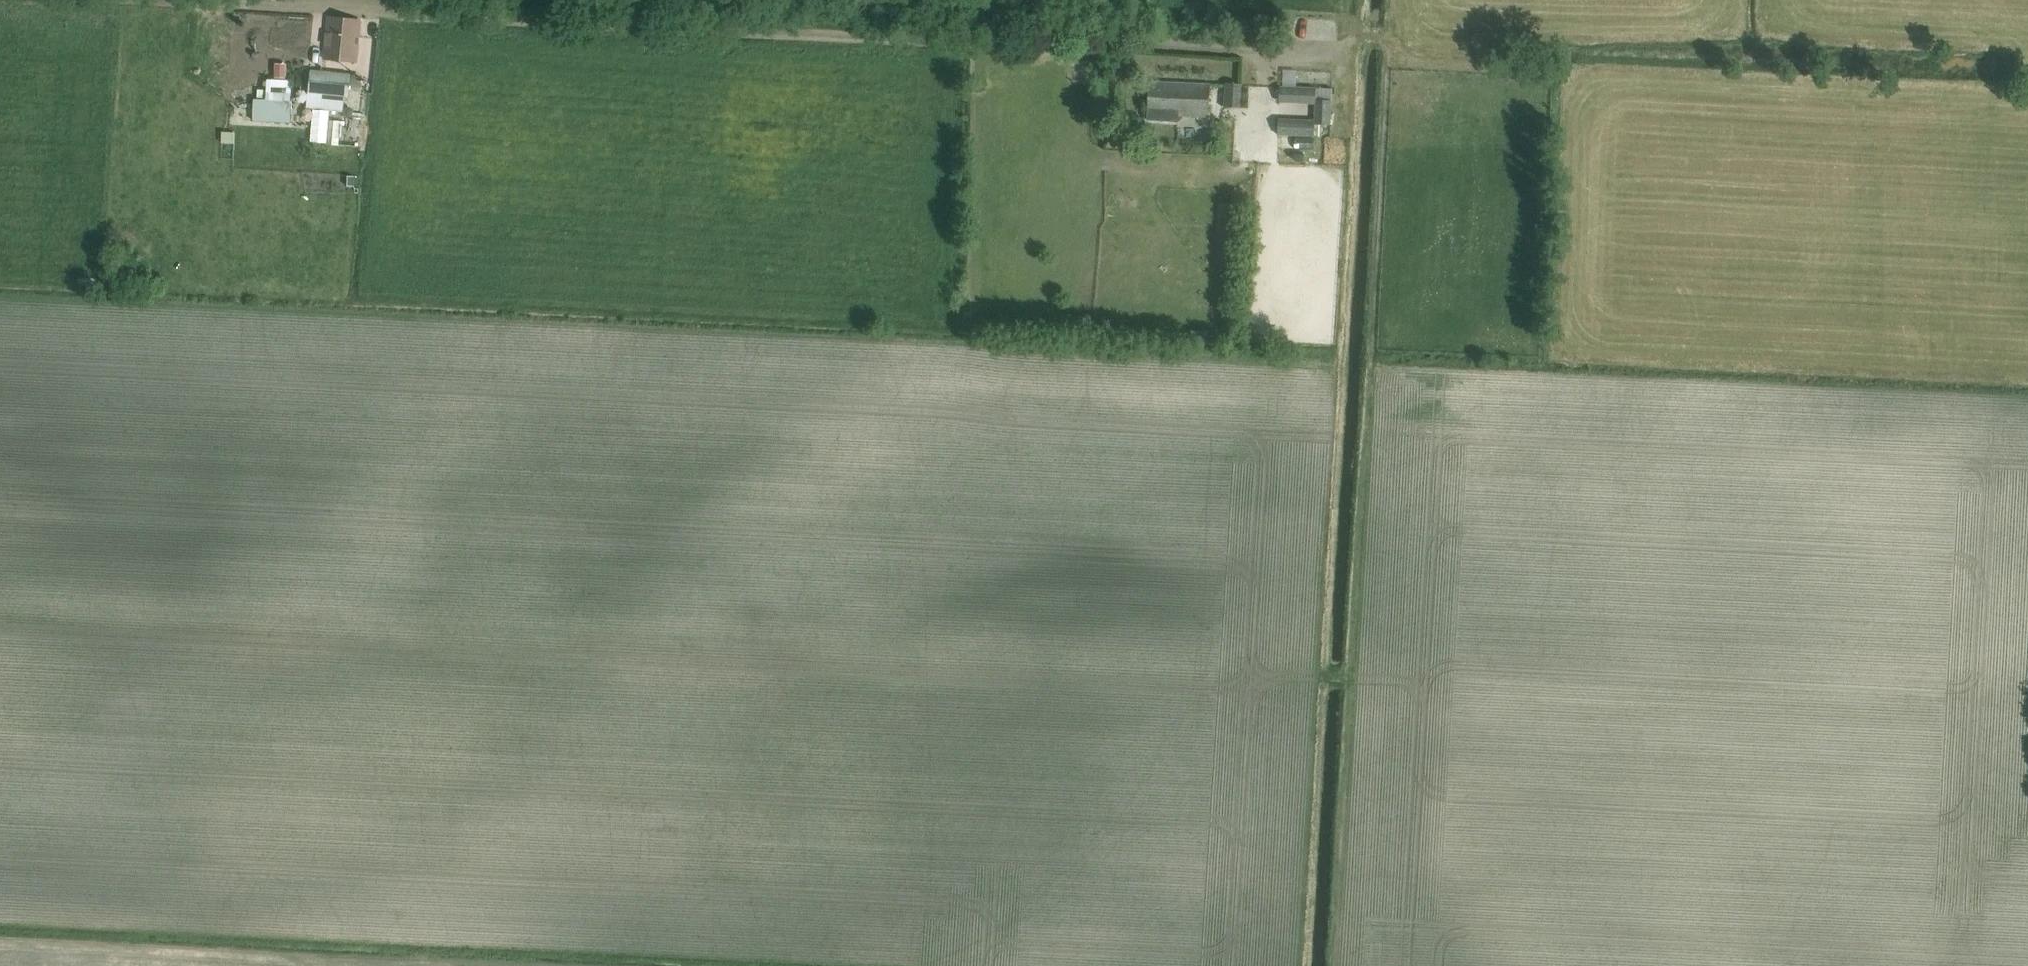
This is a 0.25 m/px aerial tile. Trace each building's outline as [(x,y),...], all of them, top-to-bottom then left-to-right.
[(326,59),(357,62),(361,20),(330,17),(326,59)] [(311,70),(309,92),(349,96),(351,74),(311,70)] [(1150,82),(1148,119),(1178,121),(1178,116),(1209,117),(1211,85),(1150,82)] [(1224,108),(1241,109),(1242,84),(1225,83),(1224,108)] [(1279,99),(1315,100),(1316,88),(1280,87),(1279,99)] [(254,100),(253,121),(291,122),(291,101),(254,100)] [(1319,100),(1318,124),(1330,125),(1331,101),(1319,100)] [(341,121),(328,121),(327,144),(339,144),(341,121)] [(1314,136),(1314,124),(1279,123),(1278,135),(1314,136)]
